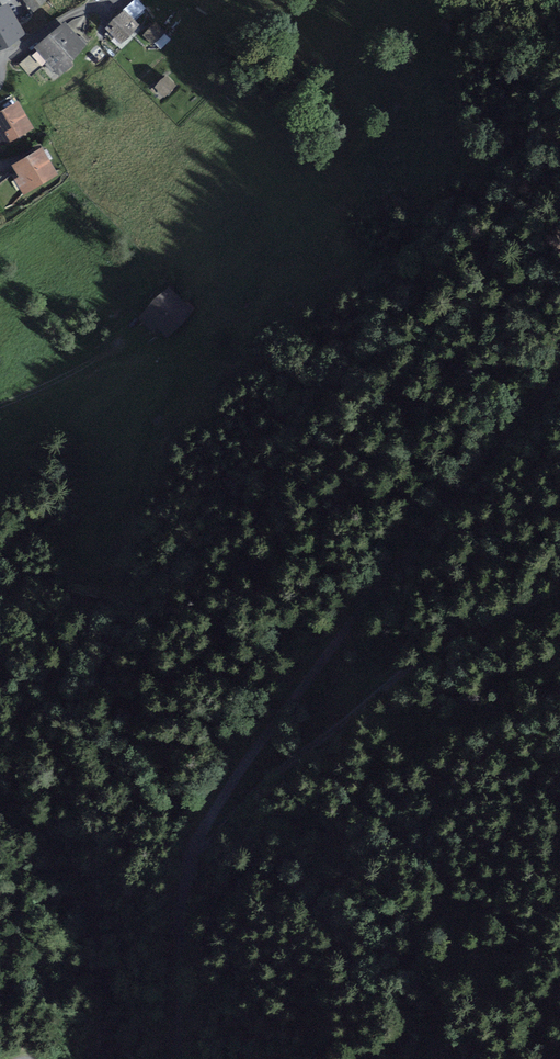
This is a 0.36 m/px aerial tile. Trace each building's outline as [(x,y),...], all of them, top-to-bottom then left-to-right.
[(46,0),(23,0),(21,2),(34,15),(47,1),(46,0)] [(5,5),(0,8),(0,47),(24,34),(18,23),(16,25),(5,5)] [(138,26),(124,12),(108,28),(121,42),(138,26)] [(85,46),(64,23),(37,47),(59,71),(85,46)] [(164,32),(156,24),(144,34),(152,43),(164,32)] [(175,85),(166,77),(156,87),(165,96),(175,85)] [(17,102),(0,112),(0,146),(32,128),(17,102)] [(56,174),(41,149),(14,165),(21,177),(17,179),(25,192),(56,174)] [(192,309),(168,288),(142,317),(166,339),(192,309)]
